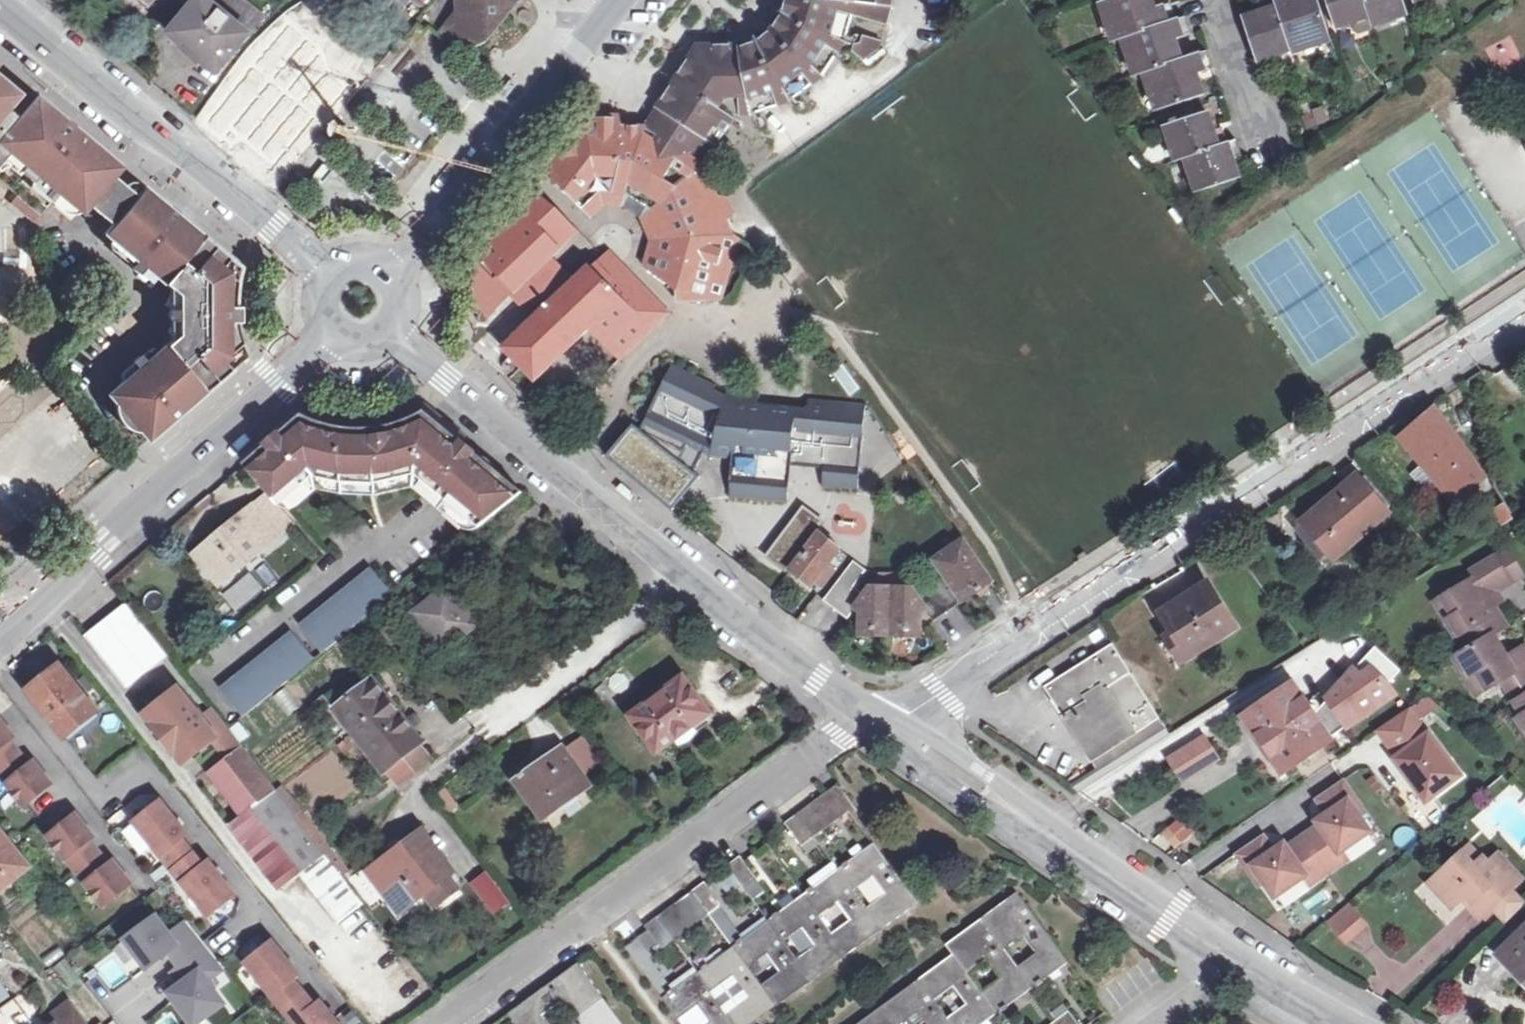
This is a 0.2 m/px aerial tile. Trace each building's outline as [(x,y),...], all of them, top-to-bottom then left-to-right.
[(233,11),(230,14),(212,0),(202,0),(173,35),(220,73),(256,30),(233,11)] [(230,14),(233,11),(243,0),(212,0),(230,14)] [(256,30),(265,19),(260,13),(250,5),(244,0),(243,0),(233,11),(256,30)] [(260,13),(268,3),(265,0),(254,0),(250,5),(260,13)] [(462,12),(452,24),(458,29),(451,35),(466,48),(476,45),(476,47),(486,43),(520,0),(461,0),(462,12)] [(624,127),(628,150),(613,193),(623,193),(628,193),(643,146),(652,146),(708,61),(742,61),(767,49),(783,37),(795,17),(798,0),(785,0),(770,30),(742,46),(714,47),(698,48),(648,126),(634,126),(624,127)] [(795,17),(783,37),(767,49),(742,61),(708,61),(652,146),(643,146),(628,193),(652,208),(666,240),(653,241),(645,267),(692,303),(722,301),(739,240),(733,236),(728,222),(734,212),(729,199),(718,197),(706,166),(738,117),(752,117),(794,104),(825,79),(849,45),(854,18),(858,4),(866,5),(861,19),(888,26),(893,9),(893,0),(798,0),(795,17)] [(1105,4),(1112,25),(1108,26),(1113,42),(1123,40),(1129,57),(1133,56),(1140,76),(1144,74),(1150,90),(1155,89),(1162,111),(1204,96),(1197,75),(1213,70),(1208,53),(1183,61),(1176,41),(1192,36),(1185,19),(1178,21),(1172,4),(1156,9),(1153,0),(1117,0),(1105,4)] [(1245,21),(1258,62),(1269,59),(1292,51),(1292,53),(1293,53),(1308,48),(1307,44),(1329,37),(1317,0),(1299,0),(1294,2),(1293,0),(1273,0),(1259,5),(1262,14),(1245,21)] [(1338,30),(1370,19),(1373,27),(1407,15),(1402,0),(1328,0),(1338,30)] [(858,4),(854,18),(861,19),(866,5),(858,4)] [(1112,25),(1105,4),(1100,6),(1108,26),(1112,25)] [(458,29),(452,24),(446,31),(451,35),(458,29)] [(407,41),(415,47),(428,31),(420,26),(407,41)] [(1524,68),(1524,64),(1509,35),(1485,49),(1503,81),(1524,68)] [(865,37),(863,44),(856,45),(855,53),(867,61),(882,51),(885,43),(865,37)] [(1307,44),(1308,48),(1330,40),(1329,37),(1307,44)] [(297,41),(251,94),(299,136),(346,83),(297,41)] [(1292,51),(1269,59),(1273,73),(1297,64),(1292,53),(1292,51)] [(1133,56),(1129,57),(1135,77),(1140,76),(1133,56)] [(41,217),(58,197),(82,216),(90,206),(114,176),(120,168),(95,147),(92,151),(72,134),(75,131),(64,121),(39,100),(33,107),(27,102),(22,103),(14,112),(5,104),(16,92),(0,79),(0,183),(41,217)] [(1155,89),(1150,90),(1156,112),(1162,111),(1155,89)] [(1167,128),(1178,160),(1187,157),(1198,192),(1238,178),(1233,160),(1243,157),(1237,141),(1228,144),(1223,129),(1214,132),(1208,114),(1167,128)] [(551,175),(583,210),(602,192),(613,193),(628,150),(624,127),(623,117),(597,116),(551,175)] [(68,120),(64,121),(75,131),(75,130),(75,126),(72,121),(68,120)] [(99,213),(113,225),(138,196),(125,185),(114,176),(90,206),(99,213)] [(159,350),(124,380),(108,393),(126,415),(121,420),(125,426),(132,430),(138,428),(150,442),(172,423),(246,354),(240,337),(235,322),(239,323),(240,314),(239,306),(234,306),(235,289),(240,268),(144,188),(138,196),(113,225),(106,233),(112,239),(159,278),(170,288),(178,294),(178,296),(178,306),(178,335),(170,341),(159,350)] [(550,260),(560,250),(551,241),(569,222),(548,204),(538,192),(521,212),(527,220),(508,242),(501,237),(485,257),(501,273),(496,278),(480,263),(475,269),(479,303),(491,315),(514,294),(538,319),(508,348),(537,379),(593,327),(623,358),(670,312),(608,253),(576,284),(562,270),(561,271),(550,260)] [(642,219),(653,241),(666,240),(652,208),(628,193),(623,193),(613,193),(602,192),(583,210),(592,219),(605,207),(619,208),(626,208),(642,219)] [(551,241),(560,250),(578,230),(569,222),(551,241)] [(154,281),(159,278),(112,239),(110,244),(111,249),(132,266),(133,269),(135,272),(138,274),(141,274),(144,279),(148,281),(154,281)] [(169,329),(170,341),(178,335),(178,306),(178,296),(178,294),(170,288),(170,308),(167,314),(170,320),(169,329)] [(121,376),(124,380),(159,350),(159,349),(155,347),(152,347),(143,354),(137,356),(134,361),(121,372),(121,376)] [(659,399),(643,431),(634,425),(623,438),(608,457),(673,509),(702,476),(695,471),(706,454),(713,457),(734,460),(730,497),(788,503),(791,466),(804,467),(827,469),(825,488),(859,490),(868,405),(811,400),(810,408),(760,404),(761,396),(729,393),(726,408),(710,401),(717,386),(675,367),(659,399)] [(1473,401),(1477,418),(1490,415),(1486,398),(1473,401)] [(1400,438),(1423,466),(1438,486),(1456,505),(1487,479),(1434,409),(1400,438)] [(441,496),(452,505),(480,529),(481,530),(525,496),(499,473),(476,456),(477,455),(459,439),(428,413),(411,421),(401,424),(392,427),(376,430),(372,430),(362,430),(356,430),(352,430),(333,427),(323,424),(305,416),(246,467),(270,495),(279,506),(314,476),(343,482),(358,484),(367,484),(372,484),(377,483),(387,483),(414,478),(418,476),(441,496)] [(1438,486),(1423,466),(1413,475),(1429,493),(1438,486)] [(480,529),(452,505),(441,496),(418,476),(414,478),(387,483),(377,483),(372,484),(367,484),(358,484),(343,482),(314,476),(279,506),(281,507),(288,510),(296,509),(318,490),(345,495),(359,496),(372,496),(394,494),(400,493),(415,489),(433,504),(444,514),(464,531),(469,534),(473,534),(477,533),(481,530),(480,529)] [(1358,476),(1301,524),(1333,560),(1390,513),(1358,476)] [(614,490),(630,504),(636,497),(620,483),(614,490)] [(279,506),(270,495),(254,508),(270,527),(286,514),(279,506)] [(216,502),(212,496),(197,509),(201,515),(216,502)] [(1513,520),(1505,506),(1489,515),(1497,530),(1513,520)] [(228,578),(278,537),(294,524),(286,514),(270,527),(254,508),(203,550),(228,578)] [(804,514),(772,555),(789,569),(822,527),(804,514)] [(1333,560),(1301,524),(1293,531),(1325,567),(1333,560)] [(813,587),(816,583),(830,564),(841,551),(842,549),(822,533),(818,537),(792,572),(813,587)] [(965,603),(976,594),(974,591),(976,589),(978,593),(988,586),(971,561),(977,557),(965,540),(936,561),(965,603)] [(228,578),(203,550),(196,556),(220,585),(228,578)] [(971,561),(988,586),(994,582),(977,557),(971,561)] [(1508,626),(1497,607),(1491,596),(1499,591),(1512,583),(1498,557),(1474,571),(1478,578),(1446,598),(1456,617),(1450,620),(1460,635),(1462,635),(1471,649),(1495,634),(1508,626)] [(1201,561),(1151,595),(1161,610),(1212,576),(1201,561)] [(855,562),(825,601),(850,619),(857,610),(862,613),(863,631),(892,632),(922,633),(923,616),(928,612),(936,623),(961,606),(942,575),(929,584),(931,589),(920,596),(916,588),(907,588),(906,574),(880,572),(880,588),(871,587),(865,594),(855,587),(868,571),(855,562)] [(830,564),(816,583),(825,589),(839,571),(830,564)] [(300,631),(321,658),(370,619),(393,600),(372,573),(300,631)] [(1161,612),(1174,633),(1189,656),(1235,628),(1207,584),(1161,612)] [(988,586),(978,593),(982,598),(991,591),(988,586)] [(415,614),(446,652),(478,626),(448,588),(415,614)] [(1491,596),(1497,607),(1505,602),(1499,591),(1491,596)] [(167,657),(127,607),(87,639),(127,689),(167,657)] [(1189,656),(1174,633),(1165,639),(1180,662),(1189,656)] [(1465,679),(1475,673),(1486,690),(1501,681),(1509,693),(1524,683),(1524,647),(1508,657),(1495,634),(1471,649),(1453,660),(1465,679)] [(292,637),(220,694),(241,721),(314,663),(292,637)] [(1045,688),(1092,762),(1159,719),(1112,645),(1045,688)] [(1355,672),(1328,700),(1347,728),(1394,695),(1388,685),(1403,672),(1381,652),(1367,666),(1371,670),(1362,676),(1359,675),(1355,672)] [(1362,676),(1371,670),(1367,666),(1359,675),(1362,676)] [(63,667),(31,693),(68,739),(100,714),(63,667)] [(1475,673),(1465,679),(1476,695),(1486,690),(1475,673)] [(658,753),(677,740),(695,727),(712,715),(684,677),(631,717),(658,753)] [(386,772),(404,760),(423,745),(424,743),(374,679),(336,709),(386,772)] [(1246,718),(1282,771),(1327,741),(1312,719),(1291,688),(1246,718)] [(217,739),(196,713),(179,691),(148,716),(185,763),(217,739)] [(1514,703),(1522,716),(1520,717),(1524,725),(1524,696),(1514,703)] [(1328,700),(1312,719),(1327,741),(1347,728),(1328,700)] [(208,703),(196,713),(217,739),(220,741),(221,741),(231,733),(208,703)] [(1379,733),(1399,760),(1430,736),(1411,711),(1379,733)] [(25,805),(53,783),(36,762),(30,766),(10,741),(16,736),(0,716),(0,773),(25,805)] [(1159,719),(1092,762),(1098,770),(1075,784),(1081,793),(1170,737),(1159,719)] [(232,730),(242,742),(251,736),(241,724),(232,730)] [(695,727),(677,740),(681,746),(699,734),(695,727)] [(325,856),(231,733),(221,741),(233,757),(213,773),(221,783),(219,784),(224,791),(226,790),(231,797),(230,798),(236,806),(237,805),(246,816),(233,825),(283,889),(303,873),(325,856)] [(1399,760),(1417,784),(1415,785),(1427,802),(1460,778),(1430,736),(1399,760)] [(585,739),(567,752),(585,777),(603,764),(585,739)] [(1205,741),(1169,761),(1182,782),(1217,761),(1205,741)] [(423,745),(404,760),(416,776),(436,761),(423,745)] [(518,783),(545,820),(592,786),(585,777),(567,752),(565,749),(518,783)] [(1365,815),(1343,782),(1318,799),(1329,815),(1318,823),(1320,827),(1304,838),(1328,874),(1346,862),(1341,853),(1370,833),(1360,818),(1365,815)] [(828,800),(842,790),(839,785),(825,795),(828,800)] [(670,987),(649,959),(652,956),(640,939),(626,948),(663,999),(679,1021),(698,1007),(710,1023),(755,1023),(919,904),(875,844),(839,870),(815,838),(856,808),(842,790),(828,800),(825,795),(785,824),(826,880),(796,902),(784,910),(698,974),(694,969),(670,987)] [(443,795),(456,811),(461,806),(448,791),(443,795)] [(174,869),(194,853),(184,839),(189,835),(164,802),(158,807),(138,823),(174,869)] [(50,836),(104,905),(132,883),(115,862),(109,866),(89,841),(95,836),(78,815),(50,836)] [(1181,816),(1163,831),(1178,848),(1195,833),(1181,816)] [(30,869),(0,832),(0,893),(30,869)] [(369,873),(378,886),(383,882),(389,891),(384,894),(399,913),(426,894),(436,908),(461,890),(450,877),(456,873),(424,832),(369,873)] [(1328,874),(1304,838),(1287,850),(1284,845),(1273,853),(1262,837),(1238,853),(1261,885),(1265,882),(1275,897),(1305,877),(1311,885),(1328,874)] [(1474,867),(1485,858),(1474,846),(1463,856),(1474,867)] [(211,862),(205,867),(194,853),(174,869),(210,915),(231,899),(236,895),(211,862)] [(1490,864),(1485,858),(1474,867),(1463,856),(1431,883),(1455,908),(1465,898),(1471,905),(1469,907),(1480,919),(1491,909),(1514,888),(1522,881),(1499,855),(1490,864)] [(325,856),(303,873),(331,909),(353,892),(325,856)] [(740,858),(729,866),(754,900),(765,892),(740,858)] [(487,871),(471,883),(493,915),(510,903),(487,871)] [(383,882),(378,886),(384,894),(389,891),(383,882)] [(705,883),(646,926),(650,931),(663,949),(710,915),(721,907),(722,905),(705,883)] [(1504,924),(1524,905),(1524,900),(1514,888),(1491,909),(1504,924)] [(784,910),(796,902),(790,894),(779,903),(784,910)] [(860,1023),(906,1023),(920,1014),(927,1023),(987,1023),(1070,963),(1019,894),(948,946),(955,955),(860,1023)] [(1350,905),(1328,922),(1341,938),(1362,920),(1350,905)] [(721,907),(710,915),(718,927),(729,918),(721,907)] [(171,952),(181,965),(207,945),(189,922),(170,935),(157,917),(127,940),(148,969),(171,952)] [(40,952),(51,943),(32,921),(22,930),(40,952)] [(650,931),(640,939),(652,956),(663,949),(650,931)] [(1503,954),(1524,977),(1524,933),(1503,954)] [(126,942),(93,963),(108,988),(142,967),(126,942)] [(247,963),(285,1010),(306,993),(294,979),(299,974),(274,942),(247,963)] [(196,1023),(198,1023),(227,1002),(209,980),(225,968),(207,945),(181,965),(174,970),(184,984),(172,993),(196,1023)] [(580,964),(510,1015),(516,1023),(550,1023),(544,1016),(561,1004),(574,1023),(572,1023),(624,1023),(580,964)] [(246,992),(259,986),(251,968),(238,974),(246,992)] [(316,1006),(306,993),(285,1010),(296,1023),(338,1023),(321,1002),(316,1006)] [(72,1004),(51,1019),(54,1023),(86,1023),(72,1004)] [(1057,1022),(1070,1012),(1066,1008),(1053,1017),(1057,1022)] [(1070,1012),(1057,1022),(1054,1023),(1078,1023),(1070,1012)] [(236,1023),(255,1023),(247,1015),(236,1023)]
